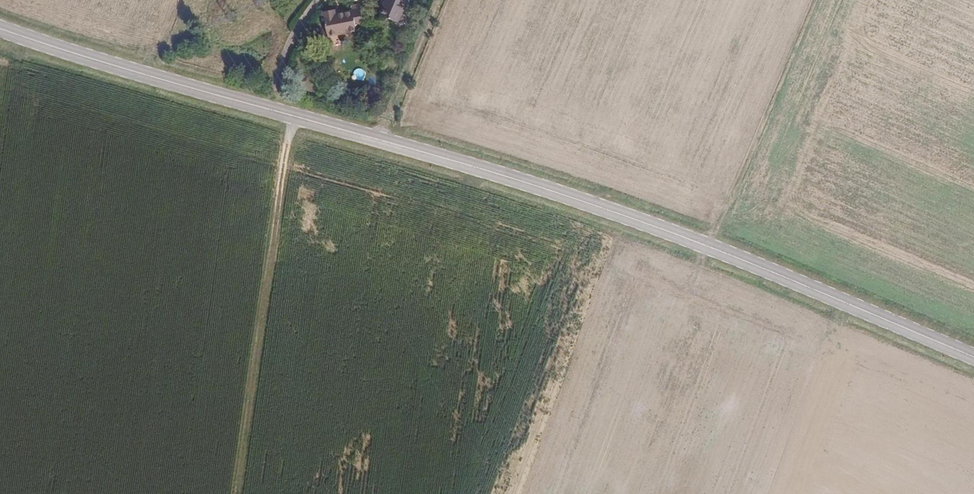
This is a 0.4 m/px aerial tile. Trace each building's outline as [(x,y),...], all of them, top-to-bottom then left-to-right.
[(379,14),(397,22),(407,0),(385,0),(379,14)] [(324,12),(329,31),(339,29),(341,34),(358,30),(357,26),(365,25),(360,3),(352,5),(352,9),(336,13),(335,9),(324,12)]
